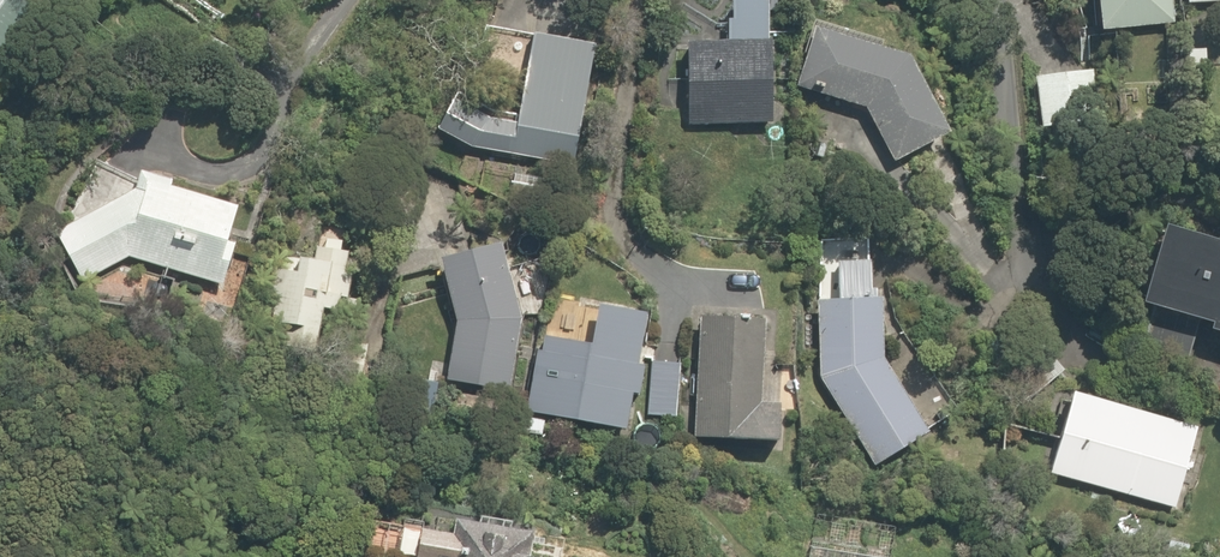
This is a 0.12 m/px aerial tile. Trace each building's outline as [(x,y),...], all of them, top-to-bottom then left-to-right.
[(689,124),(701,124),(772,123),(771,42),(768,42),(767,0),(731,0),(731,19),(727,19),(728,43),(686,43),(688,124),(689,124)] [(1100,31),(1175,23),(1172,0),(1097,0),(1100,30),(1100,31)] [(864,106),(893,161),(948,133),(908,55),(814,26),(796,85),(864,106)] [(469,147),(572,164),(592,44),(531,34),(517,122),(487,117),(452,99),(437,128),(469,147)] [(1188,68),(1206,67),(1205,49),(1187,50),(1188,68)] [(1033,76),(1041,126),(1097,116),(1090,67),(1033,76)] [(129,256),(223,284),(235,244),(228,241),(238,206),(172,186),(174,180),(142,171),(139,179),(97,159),(74,208),(91,213),(59,229),(82,280),(129,256)] [(1183,371),(1202,318),(1211,321),(1209,329),(1219,332),(1219,236),(1217,241),(1162,226),(1141,301),(1152,304),(1142,339),(1183,371)] [(925,439),(887,371),(890,296),(877,296),(878,239),(818,238),(816,309),(822,309),(820,386),(829,386),(874,468),(925,439)] [(514,390),(522,327),(523,321),(509,253),(447,265),(460,325),(459,334),(454,383),(514,390)] [(541,352),(529,414),(626,434),(650,319),(603,310),(592,363),(541,352)] [(768,405),(773,322),(701,318),(693,446),(784,451),(787,406),(768,405)] [(1201,435),(1077,398),(1053,479),(1177,516),(1201,435)] [(565,545),(541,541),(542,531),(438,513),(436,525),(416,521),(413,539),(372,532),(367,556),(563,556),(565,545)]
